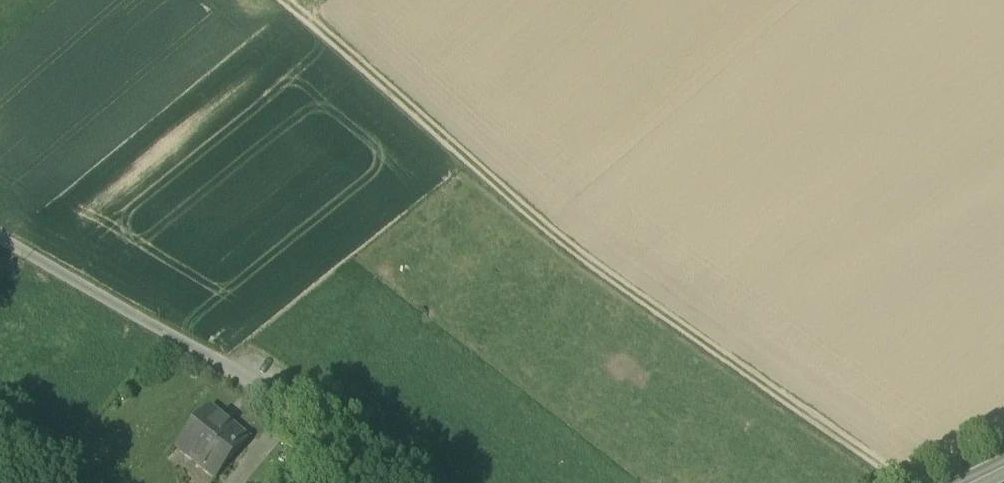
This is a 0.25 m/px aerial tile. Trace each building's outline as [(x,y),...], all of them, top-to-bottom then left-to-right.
[(177,449),(215,480),(247,442),(210,411),(177,449)]
